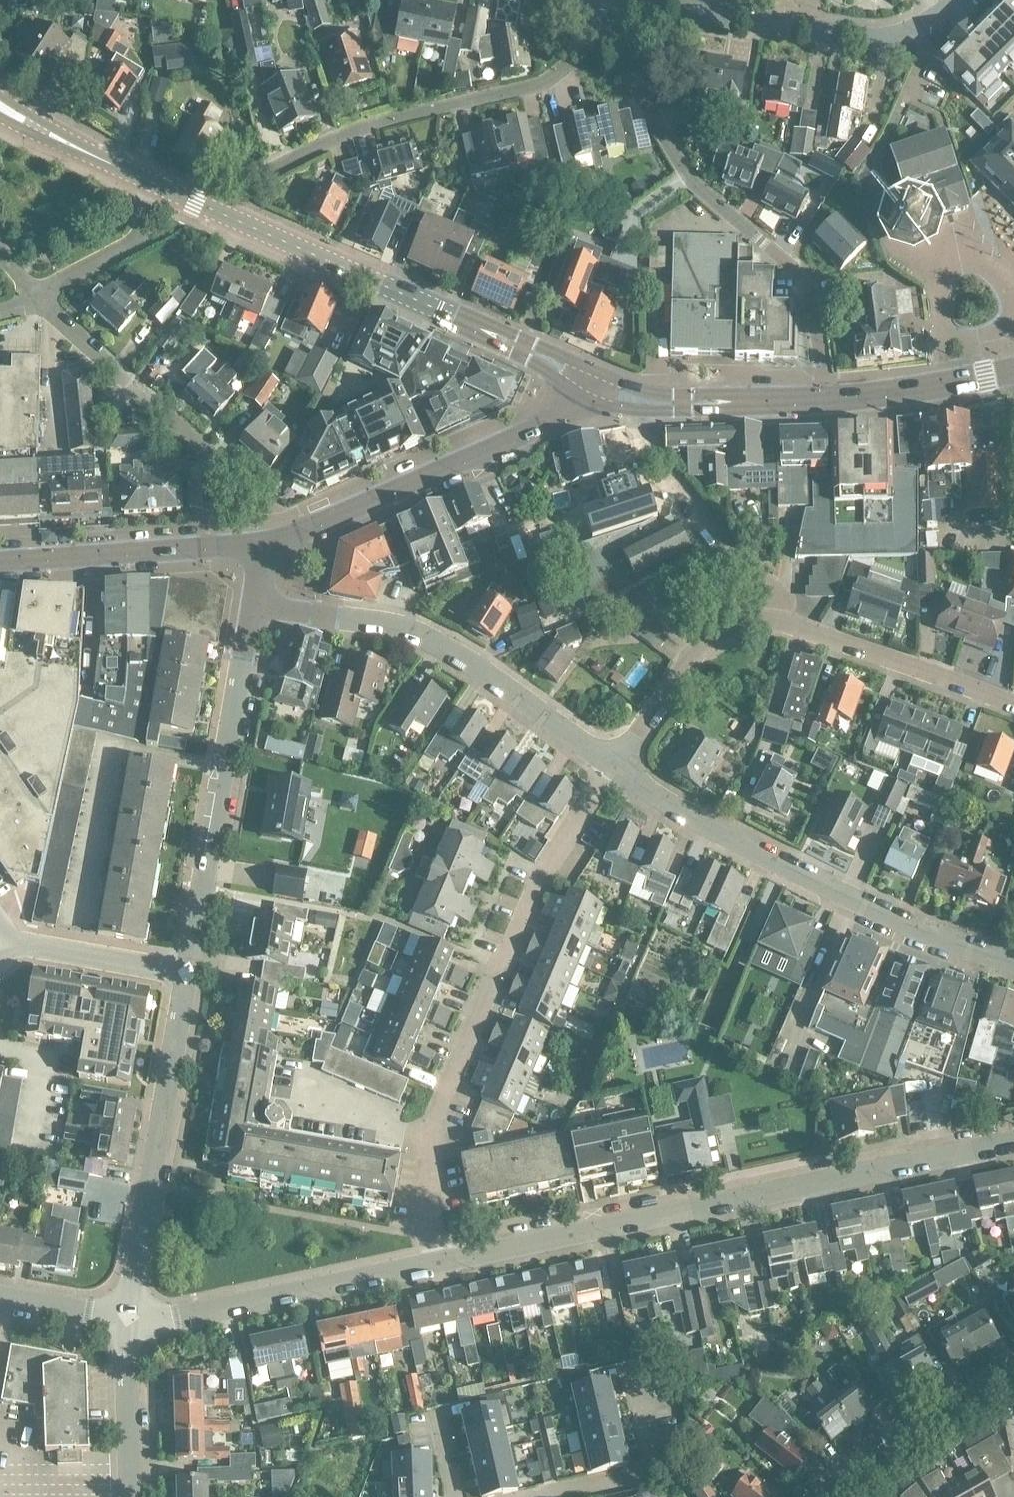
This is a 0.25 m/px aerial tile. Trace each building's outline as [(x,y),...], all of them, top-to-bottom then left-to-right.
[(12,0),(0,0),(0,18),(12,0)] [(244,11),(263,8),(262,0),(242,0),(244,11)] [(326,14),(322,0),(318,0),(306,4),(311,19),(314,30),(330,25),(326,14)] [(1013,63),(1013,0),(1004,0),(971,33),(967,29),(951,45),(953,47),(937,63),(976,100),(1013,63)] [(390,12),(377,10),(373,34),(377,51),(393,54),(396,39),(422,44),(430,3),(417,1),(416,4),(404,1),(399,24),(388,22),(390,12)] [(274,22),(285,19),(288,30),(307,25),(302,3),(271,10),(274,22)] [(443,6),(430,3),(422,44),(447,50),(444,63),(441,63),(439,68),(443,69),(442,77),(455,79),(460,50),(462,44),(449,41),(455,12),(442,9),(443,6)] [(252,41),(245,11),(232,15),(244,72),(258,68),(252,41)] [(467,18),(462,44),(460,50),(478,53),(480,63),(494,60),(496,72),(528,67),(527,63),(530,63),(528,53),(526,53),(521,29),(490,35),(490,37),(482,38),(485,22),(467,18)] [(36,22),(15,53),(51,76),(63,58),(84,72),(88,44),(74,35),(69,43),(36,22)] [(152,26),(154,42),(172,40),(170,24),(152,26)] [(104,79),(94,96),(118,110),(135,82),(137,84),(144,72),(123,59),(126,54),(128,50),(118,44),(121,39),(109,32),(107,34),(103,31),(95,43),(116,55),(109,66),(108,65),(101,77),(104,79)] [(356,34),(322,45),(337,91),(371,80),(356,34)] [(151,49),(151,54),(153,67),(159,66),(158,60),(166,59),(167,68),(197,64),(195,47),(202,46),(202,40),(192,41),(193,43),(151,49)] [(736,104),(737,101),(738,93),(741,94),(745,67),(724,63),(723,59),(707,57),(702,88),(721,91),(720,102),(729,103),(736,104)] [(297,126),(279,78),(277,79),(273,61),(259,65),(265,88),(262,89),(279,133),(297,126)] [(769,67),(763,103),(802,109),(805,95),(799,94),(800,88),(800,87),(802,73),(769,67)] [(279,78),(297,126),(316,118),(299,74),(288,79),(287,75),(279,78)] [(835,94),(828,132),(832,132),(841,134),(844,115),(851,117),(860,118),(866,83),(840,79),(838,95),(835,94)] [(129,94),(114,126),(124,131),(139,98),(129,94)] [(736,104),(729,103),(725,136),(745,139),(751,103),(737,101),(736,104)] [(195,116),(176,150),(204,165),(223,132),(210,125),(218,112),(203,104),(196,117),(195,116)] [(616,108),(590,114),(599,152),(637,144),(629,110),(617,113),(616,108)] [(996,129),(978,111),(970,118),(988,136),(996,129)] [(599,152),(590,114),(563,120),(565,125),(553,128),(560,161),(599,152)] [(832,132),(828,132),(826,142),(846,146),(835,159),(852,173),(868,153),(851,139),(847,145),(851,117),(844,115),(841,134),(832,132)] [(499,122),(508,161),(546,152),(538,119),(526,122),(525,116),(499,122)] [(1011,116),(995,131),(1001,137),(975,163),(993,181),(992,181),(993,183),(1008,198),(1010,199),(1013,204),(1013,118),(1011,116)] [(767,130),(791,131),(791,123),(767,121),(767,130)] [(508,161),(499,122),(472,128),(474,134),(462,136),(469,170),(481,167),(483,174),(509,168),(508,161)] [(800,129),(798,145),(797,155),(810,157),(814,131),(800,129)] [(905,189),(909,202),(923,206),(931,220),(968,208),(956,171),(954,172),(941,136),(892,153),(904,190),(905,189)] [(372,161),(359,164),(362,177),(366,189),(378,186),(380,191),(391,188),(389,179),(420,170),(417,157),(421,156),(418,145),(414,146),(413,142),(370,153),(372,161)] [(726,169),(722,180),(752,191),(758,172),(773,177),(783,156),(781,156),(754,146),(751,154),(720,143),(712,164),(726,169)] [(797,155),(798,145),(791,144),(790,154),(797,155)] [(784,157),(774,177),(761,202),(796,220),(809,196),(790,186),(802,162),(794,158),(784,157)] [(845,168),(845,167),(842,166),(830,159),(822,173),(837,180),(845,168)] [(362,177),(359,164),(357,164),(357,160),(342,165),(344,174),(354,179),(362,177)] [(315,199),(308,216),(331,226),(339,210),(343,211),(348,198),(354,184),(335,176),(329,190),(317,184),(312,197),(315,199)] [(639,198),(648,191),(643,182),(633,189),(639,198)] [(365,209),(372,193),(363,190),(357,205),(365,209)] [(595,206),(609,210),(604,191),(592,194),(595,206)] [(360,243),(383,253),(396,224),(408,230),(419,206),(395,195),(390,207),(378,202),(371,220),(364,217),(356,236),(362,239),(360,243)] [(431,270),(450,227),(433,220),(439,206),(423,199),(413,222),(423,226),(409,259),(431,270)] [(909,202),(906,201),(892,207),(888,223),(896,238),(912,243),(926,235),(927,232),(926,230),(931,220),(923,206),(909,202)] [(480,251),(490,229),(474,222),(476,218),(458,210),(450,227),(431,270),(454,280),(469,246),(480,251)] [(823,217),(798,243),(826,270),(851,244),(823,217)] [(532,222),(523,258),(539,262),(541,254),(543,239),(545,226),(532,222)] [(617,242),(623,226),(612,222),(606,238),(617,242)] [(734,356),(737,248),(736,248),(737,238),(673,236),(670,354),(734,356)] [(561,251),(549,281),(558,284),(552,299),(560,302),(558,307),(569,311),(571,306),(580,310),(589,286),(588,285),(591,278),(598,257),(600,252),(578,244),(573,257),(561,251)] [(994,252),(1012,269),(1013,266),(1013,257),(1001,245),(994,252)] [(665,248),(650,248),(650,268),(665,268),(665,248)] [(752,249),(737,248),(734,356),(734,361),(772,362),(772,357),(796,358),(797,305),(773,304),(774,270),(752,270),(752,249)] [(487,263),(473,295),(511,312),(525,281),(487,263)] [(104,295),(92,309),(118,332),(131,318),(130,318),(138,309),(128,300),(145,282),(130,268),(113,286),(105,295),(104,295)] [(229,323),(248,279),(245,277),(246,276),(235,271),(234,273),(224,268),(212,297),(226,303),(219,319),(229,323)] [(248,279),(229,323),(238,327),(245,311),(260,318),(272,289),(262,285),(263,283),(253,279),(252,280),(248,279)] [(583,311),(574,334),(600,344),(600,343),(610,347),(616,331),(606,327),(614,309),(598,303),(603,291),(590,285),(585,298),(580,310),(583,311)] [(196,286),(179,311),(191,319),(208,294),(196,286)] [(167,295),(178,306),(186,297),(175,287),(167,295)] [(892,287),(848,293),(852,327),(896,321),(892,287)] [(295,322),(290,335),(303,341),(308,328),(321,334),(335,301),(309,290),(294,322),(295,322)] [(178,306),(167,295),(150,314),(161,325),(178,306)] [(399,384),(431,337),(429,338),(413,331),(413,332),(395,324),(395,323),(386,318),(387,315),(377,310),(375,313),(371,312),(349,359),(373,370),(374,369),(396,379),(399,384)] [(174,320),(156,347),(168,355),(186,328),(174,320)] [(264,320),(249,349),(261,354),(276,326),(264,320)] [(898,340),(896,321),(852,327),(857,362),(901,357),(900,356),(912,354),(910,339),(898,340)] [(435,335),(431,337),(399,384),(399,385),(409,407),(422,401),(436,433),(468,418),(471,419),(504,404),(506,398),(513,401),(520,385),(524,376),(435,335)] [(309,358),(297,381),(297,382),(320,395),(338,361),(314,349),(309,358)] [(246,350),(236,368),(250,375),(259,357),(246,350)] [(39,519),(39,518),(40,518),(39,463),(37,464),(36,452),(38,452),(39,406),(39,356),(10,355),(9,368),(0,368),(0,521),(39,519)] [(199,379),(186,394),(213,418),(226,403),(234,394),(226,387),(235,376),(224,366),(215,377),(207,370),(199,379)] [(259,370),(241,395),(263,410),(280,384),(259,370)] [(90,371),(62,374),(69,453),(98,450),(90,371)] [(409,407),(399,385),(375,396),(375,398),(343,413),(345,418),(363,461),(365,460),(367,465),(399,450),(400,451),(424,440),(409,407)] [(259,423),(241,444),(270,469),(284,453),(283,452),(294,439),(278,426),(283,420),(268,407),(256,421),(259,423)] [(363,461),(345,418),(334,423),(332,418),(309,429),(313,438),(293,477),(296,478),(294,484),(310,492),(313,487),(316,488),(356,470),(354,465),(363,461)] [(926,454),(924,423),(924,419),(897,421),(899,457),(910,456),(911,465),(919,465),(919,460),(920,460),(919,455),(926,454)] [(967,419),(924,423),(926,454),(919,455),(920,460),(919,460),(919,465),(924,464),(926,463),(928,485),(927,485),(928,500),(928,502),(957,500),(961,500),(959,475),(958,475),(958,471),(965,471),(970,470),(968,424),(967,419)] [(970,470),(965,471),(967,511),(969,511),(986,510),(1009,508),(1004,422),(968,424),(970,470)] [(727,427),(729,447),(730,468),(727,468),(728,488),(727,488),(727,491),(767,489),(768,521),(777,520),(775,489),(775,466),(762,466),(761,426),(727,427)] [(729,447),(727,427),(666,430),(667,449),(688,448),(729,447)] [(151,429),(108,431),(109,451),(152,448),(151,429)] [(805,511),(795,559),(838,558),(839,568),(835,568),(835,578),(831,578),(832,588),(828,588),(828,599),(835,598),(851,558),(917,557),(912,477),(891,478),(891,449),(891,429),(832,431),(833,478),(816,479),(812,483),(813,511),(805,511)] [(781,465),(789,465),(812,464),(827,463),(826,431),(780,433),(781,465)] [(607,477),(602,452),(598,435),(562,443),(565,454),(553,457),(557,473),(568,471),(571,484),(580,482),(607,477)] [(730,468),(729,447),(688,448),(689,477),(705,477),(706,489),(727,488),(728,488),(727,468),(730,468)] [(94,461),(39,463),(40,518),(102,515),(100,483),(95,483),(94,461)] [(152,511),(149,477),(143,477),(143,466),(138,467),(138,462),(133,463),(133,467),(120,468),(123,513),(152,511)] [(161,476),(149,477),(152,511),(182,509),(179,464),(160,465),(161,476)] [(812,464),(789,465),(789,477),(777,477),(778,508),(809,507),(808,476),(812,476),(812,464)] [(199,467),(187,475),(190,507),(203,514),(211,508),(216,511),(226,504),(224,486),(220,484),(220,480),(212,476),(211,473),(199,467)] [(642,492),(636,475),(596,488),(602,505),(583,511),(593,540),(657,518),(648,490),(642,492)] [(477,487),(464,492),(449,497),(462,531),(466,529),(489,520),(487,514),(490,513),(486,503),(484,504),(477,487)] [(957,509),(957,500),(928,502),(928,500),(922,501),(924,523),(940,522),(940,511),(957,509)] [(454,534),(442,504),(397,520),(399,526),(425,592),(457,579),(455,575),(468,570),(467,568),(459,548),(454,534)] [(987,522),(986,510),(969,511),(969,523),(987,522)] [(620,593),(691,558),(675,525),(674,525),(670,517),(657,524),(656,522),(645,527),(573,550),(577,556),(564,563),(587,610),(620,593)] [(342,545),(380,575),(385,582),(402,575),(398,567),(408,563),(391,524),(376,530),(342,545)] [(536,551),(560,544),(556,534),(533,541),(536,551)] [(495,539),(499,551),(511,547),(507,535),(495,539)] [(380,575),(342,545),(332,593),(375,602),(380,575)] [(1008,554),(1003,600),(1006,600),(1013,601),(1013,554),(1008,554)] [(918,587),(932,587),(933,587),(932,556),(918,556),(918,587)] [(872,570),(852,563),(844,586),(854,590),(846,614),(894,630),(902,606),(918,612),(917,585),(901,579),(896,593),(882,588),(867,583),(872,570)] [(421,588),(417,576),(410,579),(414,591),(421,588)] [(109,705),(79,699),(78,723),(77,728),(138,744),(143,724),(151,702),(165,614),(170,581),(170,580),(150,582),(149,577),(131,578),(131,583),(128,583),(128,665),(127,701),(126,708),(109,705)] [(170,581),(165,614),(164,618),(169,619),(165,641),(171,642),(208,648),(220,650),(230,591),(170,581)] [(128,665),(128,583),(106,585),(106,640),(101,640),(96,693),(110,695),(109,705),(126,708),(127,701),(128,665)] [(492,587),(469,625),(491,639),(515,601),(492,587)] [(16,886),(17,887),(24,882),(40,885),(42,877),(44,865),(47,854),(49,842),(52,831),(54,820),(56,808),(59,797),(61,786),(64,774),(66,763),(69,751),(71,740),(74,729),(78,711),(78,699),(83,595),(84,593),(83,593),(83,592),(79,591),(79,593),(62,592),(62,591),(59,590),(59,592),(40,591),(40,589),(38,589),(38,591),(20,590),(20,588),(18,588),(17,588),(17,590),(16,589),(15,607),(0,606),(0,862),(16,886)] [(964,640),(981,593),(970,589),(965,601),(948,595),(936,628),(959,636),(958,638),(964,640)] [(990,596),(981,593),(964,640),(970,642),(971,641),(993,649),(1005,616),(986,609),(990,596)] [(523,632),(539,625),(540,625),(533,604),(515,610),(523,632)] [(580,625),(586,638),(595,633),(589,621),(580,625)] [(544,639),(543,637),(539,625),(523,632),(512,636),(518,650),(544,639)] [(552,642),(534,667),(557,683),(574,659),(565,652),(570,644),(580,643),(577,628),(559,632),(560,641),(557,646),(552,642)] [(282,679),(275,704),(305,712),(305,711),(314,714),(330,650),(318,647),(320,638),(295,631),(282,679)] [(171,642),(168,656),(206,663),(208,648),(171,642)] [(330,682),(321,718),(353,726),(360,698),(377,703),(388,663),(352,654),(344,686),(330,682)] [(168,656),(165,670),(203,677),(206,663),(168,656)] [(794,685),(784,717),(802,723),(820,664),(802,658),(801,661),(795,659),(788,683),(794,685)] [(165,670),(163,685),(201,691),(203,677),(165,670)] [(808,715),(801,740),(814,745),(822,724),(832,728),(836,715),(850,720),(861,690),(836,681),(830,698),(827,697),(822,709),(826,710),(822,721),(808,715)] [(398,708),(386,726),(407,740),(419,722),(426,727),(446,696),(425,682),(418,693),(408,686),(395,706),(398,708)] [(163,685),(160,699),(198,706),(201,691),(163,685)] [(160,699),(158,714),(195,720),(198,706),(160,699)] [(900,750),(915,710),(891,701),(881,729),(873,726),(864,749),(875,753),(879,742),(900,750)] [(466,757),(471,749),(488,723),(467,710),(452,733),(442,726),(424,754),(435,761),(440,755),(449,761),(458,751),(466,757)] [(915,710),(900,750),(923,759),(939,719),(915,710)] [(195,720),(158,714),(155,728),(193,735),(195,720)] [(767,715),(759,741),(784,749),(789,733),(801,737),(804,727),(767,715)] [(962,728),(939,719),(923,759),(944,767),(940,778),(939,780),(938,779),(932,794),(948,800),(963,760),(952,756),(962,728)] [(748,724),(738,738),(749,746),(759,731),(748,724)] [(97,734),(77,729),(74,741),(95,745),(97,734)] [(692,730),(668,768),(700,788),(723,750),(692,730)] [(471,749),(466,757),(457,770),(478,783),(487,774),(495,779),(501,771),(517,745),(496,732),(481,755),(471,749)] [(148,733),(146,746),(185,753),(186,742),(148,733)] [(302,761),(306,745),(268,737),(265,752),(302,761)] [(308,737),(306,745),(302,761),(317,764),(323,741),(308,737)] [(975,767),(1003,777),(1013,748),(988,738),(982,753),(980,753),(975,767)] [(74,741),(71,752),(92,756),(95,745),(74,741)] [(92,756),(71,752),(68,763),(90,768),(92,756)] [(501,771),(495,779),(482,799),(494,806),(498,799),(507,805),(516,796),(524,801),(530,793),(546,768),(526,754),(511,778),(501,771)] [(795,801),(786,797),(794,780),(780,773),(786,762),(774,756),(763,778),(765,780),(754,800),(778,812),(778,811),(787,816),(795,801)] [(127,774),(173,782),(175,767),(130,759),(127,774)] [(68,763),(66,775),(87,779),(90,768),(68,763)] [(899,773),(896,779),(914,786),(916,780),(899,773)] [(127,774),(124,788),(170,797),(173,782),(127,774)] [(87,779),(66,775),(63,786),(85,791),(87,779)] [(530,793),(524,801),(516,814),(536,828),(546,818),(554,824),(576,790),(555,777),(540,800),(530,793)] [(269,779),(259,834),(300,841),(310,786),(269,779)] [(887,780),(880,794),(875,806),(878,807),(891,812),(895,814),(896,813),(907,789),(887,780)] [(63,786),(59,797),(82,802),(85,791),(63,786)] [(910,787),(909,790),(905,800),(934,811),(930,821),(943,826),(951,803),(910,787)] [(170,797),(124,788),(122,803),(167,811),(170,797)] [(836,793),(815,836),(818,838),(818,841),(827,845),(830,843),(844,851),(866,808),(836,793)] [(82,802),(59,797),(56,808),(80,813),(82,802)] [(477,799),(468,815),(481,822),(490,806),(477,799)] [(122,803),(119,818),(165,826),(167,811),(122,803)] [(56,808),(54,820),(78,825),(80,813),(56,808)] [(119,818),(117,832),(162,840),(165,826),(119,818)] [(78,825),(54,820),(52,831),(75,836),(78,825)] [(494,866),(480,860),(484,848),(482,848),(487,837),(452,822),(439,854),(440,855),(436,864),(423,859),(419,869),(467,889),(471,891),(474,885),(470,883),(472,878),(486,884),(494,866)] [(637,874),(642,862),(631,858),(641,832),(619,823),(603,860),(612,864),(610,876),(632,886),(637,874)] [(896,843),(885,867),(911,880),(929,842),(904,830),(897,843),(896,843)] [(75,836),(52,831),(49,842),(73,848),(75,836)] [(117,832),(114,847),(160,855),(162,840),(117,832)] [(377,839),(360,834),(354,858),(370,863),(377,839)] [(394,861),(411,868),(414,863),(409,851),(414,838),(406,835),(394,861)] [(653,837),(642,862),(637,874),(646,878),(644,891),(654,895),(651,902),(663,907),(676,877),(665,872),(675,847),(653,837)] [(972,849),(983,853),(987,841),(976,837),(972,849)] [(541,846),(530,839),(523,852),(533,859),(541,846)] [(49,842),(47,854),(70,859),(73,848),(49,842)] [(160,855),(114,847),(111,861),(157,870),(160,855)] [(983,853),(972,849),(968,859),(962,857),(961,860),(945,855),(935,886),(948,891),(949,888),(965,893),(966,893),(971,878),(970,877),(974,863),(979,865),(983,853)] [(70,859),(47,854),(44,865),(68,870),(70,859)] [(707,906),(724,870),(701,859),(691,882),(680,876),(670,900),(690,909),(694,900),(707,906)] [(157,870),(111,861),(109,876),(154,884),(157,870)] [(411,868),(394,861),(390,872),(399,876),(410,872),(411,868)] [(966,893),(965,893),(963,898),(992,908),(996,895),(993,894),(999,876),(978,869),(979,865),(974,863),(970,877),(971,878),(966,893)] [(68,870),(44,865),(42,877),(65,882),(68,870)] [(277,867),(272,896),(302,902),(307,871),(277,867)] [(425,887),(427,888),(424,893),(422,893),(409,925),(444,940),(448,928),(450,929),(455,918),(470,924),(477,906),(463,900),(464,897),(465,895),(469,896),(471,891),(467,889),(419,869),(415,878),(417,879),(427,883),(425,887)] [(724,870),(707,906),(721,912),(716,922),(724,926),(714,946),(727,952),(747,907),(736,902),(746,880),(724,870)] [(154,884),(109,876),(106,891),(152,899),(154,884)] [(65,882),(42,877),(40,885),(39,888),(63,893),(65,882)] [(63,893),(39,888),(37,899),(60,904),(63,893)] [(547,906),(594,926),(603,904),(571,890),(566,902),(552,895),(547,906)] [(152,899),(106,891),(104,905),(149,913),(152,899)] [(60,904),(37,899),(34,911),(58,916),(60,904)] [(256,912),(252,935),(291,942),(295,919),(307,921),(309,909),(275,903),(272,915),(256,912)] [(104,905),(101,920),(147,928),(149,913),(104,905)] [(594,926),(547,906),(544,914),(559,920),(553,932),(586,946),(598,951),(605,934),(593,929),(594,926)] [(776,909),(752,965),(800,986),(822,936),(810,931),(813,926),(776,909)] [(58,916),(34,911),(32,923),(56,927),(58,916)] [(315,925),(333,928),(336,916),(317,913),(315,925)] [(147,928),(101,920),(98,935),(144,943),(147,928)] [(389,949),(398,929),(384,924),(376,944),(385,948),(386,948),(389,949)] [(535,935),(530,947),(577,966),(586,946),(553,932),(550,941),(535,935)] [(291,942),(252,935),(248,958),(265,961),(263,973),(287,977),(304,980),(307,968),(287,964),(291,942)] [(413,958),(465,979),(468,971),(449,963),(454,951),(422,937),(413,958)] [(622,958),(630,961),(633,962),(639,946),(628,941),(622,958)] [(847,1044),(881,953),(848,942),(816,1033),(847,1044)] [(577,966),(530,947),(527,954),(542,960),(536,973),(569,986),(577,966)] [(881,953),(847,1044),(852,1046),(844,1063),(897,1082),(903,1067),(929,972),(929,970),(896,958),(895,961),(884,958),(885,955),(881,953)] [(413,958),(405,977),(437,991),(440,986),(449,990),(451,983),(462,987),(465,979),(413,958)] [(626,976),(631,965),(623,962),(619,974),(626,976)] [(377,976),(364,971),(359,983),(372,989),(377,976)] [(31,1017),(27,1036),(84,1046),(79,1077),(130,1086),(133,1067),(124,1065),(126,1053),(135,1055),(139,1036),(129,1034),(131,1022),(144,1025),(149,992),(101,983),(101,986),(83,983),(84,980),(35,972),(34,982),(38,983),(36,995),(32,994),(30,1005),(42,1007),(40,1018),(31,1017)] [(980,989),(929,972),(903,1067),(957,1084),(958,1080),(980,989)] [(244,982),(240,1004),(274,1010),(278,988),(285,990),(287,977),(263,973),(260,985),(244,982)] [(569,986),(536,973),(533,981),(518,975),(513,987),(560,1007),(569,986)] [(437,991),(405,977),(397,997),(448,1019),(452,1011),(432,1003),(437,991)] [(614,1003),(622,985),(611,981),(603,999),(614,1003)] [(560,1007),(513,987),(510,993),(525,1000),(520,1011),(553,1025),(560,1007)] [(358,992),(354,990),(349,1003),(357,1006),(360,997),(358,992)] [(991,1039),(1004,995),(989,991),(980,1021),(969,1060),(992,1066),(997,1050),(990,1048),(992,1040),(991,1039)] [(992,1066),(984,1096),(1013,1104),(1013,998),(1004,995),(991,1039),(992,1040),(990,1048),(997,1050),(992,1066)] [(388,996),(381,1014),(421,1031),(426,1018),(433,1022),(445,1027),(448,1019),(397,997),(396,1000),(388,996)] [(333,1018),(336,1006),(322,1003),(319,1015),(333,1018)] [(240,1004),(236,1025),(271,1031),(274,1010),(240,1004)] [(421,1031),(381,1014),(372,1034),(432,1059),(435,1051),(416,1043),(421,1031)] [(497,1024),(493,1034),(540,1054),(549,1033),(517,1019),(512,1030),(497,1024)] [(236,1025),(232,1046),(276,1053),(278,1042),(270,1035),(271,1031),(236,1025)] [(321,1040),(334,1042),(337,1034),(322,1032),(321,1040)] [(432,1059),(372,1034),(364,1055),(404,1071),(409,1059),(428,1067),(432,1059)] [(540,1054),(493,1034),(490,1042),(504,1048),(499,1061),(532,1074),(540,1054)] [(334,1042),(321,1040),(317,1039),(313,1061),(325,1063),(331,1048),(334,1042)] [(276,1053),(232,1046),(224,1044),(219,1074),(273,1084),(279,1054),(276,1053)] [(342,1053),(331,1048),(325,1063),(324,1065),(321,1071),(333,1076),(342,1053)] [(811,1051),(799,1081),(810,1085),(822,1055),(811,1051)] [(353,1058),(343,1053),(342,1053),(333,1076),(344,1081),(353,1058)] [(344,1081),(355,1086),(365,1062),(353,1058),(344,1081)] [(481,1064),(476,1074),(523,1094),(532,1074),(499,1061),(495,1070),(481,1064)] [(365,1062),(355,1086),(366,1090),(376,1067),(365,1062)] [(376,1067),(366,1090),(377,1095),(387,1072),(376,1067)] [(387,1072),(377,1095),(388,1100),(398,1076),(387,1072)] [(273,1084),(219,1074),(214,1099),(263,1107),(264,1105),(269,1106),(273,1084)] [(523,1094),(476,1074),(473,1082),(487,1088),(483,1100),(471,1129),(475,1153),(487,1151),(500,1148),(515,1113),(523,1094)] [(388,1100),(399,1104),(409,1081),(398,1076),(388,1100)] [(684,1084),(688,1101),(696,1139),(676,1143),(672,1127),(657,1130),(667,1177),(710,1169),(704,1138),(714,1136),(703,1080),(684,1084)] [(976,1085),(958,1080),(952,1102),(971,1107),(976,1085)] [(99,1120),(84,1117),(82,1129),(87,1130),(97,1132),(130,1138),(135,1109),(125,1107),(127,1095),(95,1089),(93,1105),(102,1106),(99,1120)] [(838,1117),(833,1118),(838,1142),(873,1134),(872,1128),(896,1124),(895,1119),(907,1116),(904,1091),(866,1099),(865,1095),(846,1099),(847,1105),(836,1107),(838,1117)] [(263,1107),(214,1099),(210,1125),(259,1134),(263,1107)] [(264,1105),(263,1107),(259,1134),(269,1136),(288,1139),(292,1120),(283,1109),(269,1106),(264,1105)] [(593,1182),(594,1189),(596,1189),(617,1185),(617,1187),(647,1181),(647,1179),(659,1176),(647,1120),(571,1135),(577,1166),(581,1184),(582,1184),(593,1182)] [(231,1166),(229,1179),(261,1185),(269,1136),(259,1134),(210,1125),(203,1161),(231,1166)] [(130,1138),(97,1132),(92,1161),(125,1166),(130,1138)] [(540,1140),(550,1188),(577,1183),(567,1134),(540,1140)] [(10,1154),(13,1139),(0,1136),(0,1152),(10,1154)] [(261,1185),(313,1194),(322,1145),(288,1139),(269,1136),(261,1185)] [(550,1188),(540,1140),(513,1145),(523,1194),(550,1188)] [(322,1145),(313,1194),(366,1203),(374,1154),(322,1145)] [(513,1145),(500,1148),(487,1151),(497,1199),(523,1194),(513,1145)] [(487,1151),(475,1153),(462,1156),(472,1204),(497,1199),(487,1151)] [(374,1154),(366,1203),(391,1208),(392,1208),(401,1159),(374,1154)] [(89,1177),(63,1172),(59,1193),(85,1198),(89,1177)] [(1005,1220),(1013,1218),(1013,1212),(1012,1205),(1013,1204),(1013,1173),(996,1176),(1005,1220)] [(1005,1220),(996,1176),(973,1181),(975,1191),(964,1194),(970,1222),(982,1220),(980,1212),(993,1209),(995,1222),(1005,1220)] [(927,1191),(933,1220),(948,1217),(951,1234),(972,1231),(966,1201),(956,1203),(952,1185),(940,1188),(939,1185),(928,1188),(929,1190),(927,1191)] [(933,1220),(927,1191),(915,1193),(914,1191),(903,1193),(904,1195),(902,1196),(908,1225),(925,1222),(927,1231),(935,1229),(933,1220)] [(906,1268),(902,1247),(896,1216),(886,1218),(882,1200),(869,1203),(869,1200),(858,1202),(858,1205),(857,1205),(863,1235),(862,1235),(865,1244),(883,1241),(886,1254),(889,1253),(893,1271),(906,1268)] [(863,1235),(857,1205),(844,1208),(844,1205),(833,1207),(833,1210),(831,1210),(837,1240),(830,1241),(831,1247),(829,1248),(834,1273),(849,1269),(845,1252),(855,1250),(858,1263),(868,1261),(865,1244),(862,1235),(863,1235)] [(35,1241),(31,1263),(43,1266),(43,1267),(70,1272),(77,1227),(51,1223),(47,1243),(35,1241)] [(791,1233),(789,1233),(795,1262),(810,1259),(813,1277),(834,1273),(829,1248),(819,1250),(814,1228),(802,1231),(801,1228),(790,1230),(791,1233)] [(938,1244),(935,1229),(927,1231),(930,1246),(938,1244)] [(15,1270),(17,1261),(31,1263),(35,1241),(35,1238),(21,1235),(22,1234),(0,1230),(0,1267),(15,1270)] [(771,1277),(762,1279),(762,1282),(768,1310),(780,1307),(774,1278),(788,1275),(791,1288),(800,1287),(795,1262),(789,1233),(777,1236),(776,1233),(765,1235),(766,1238),(764,1238),(771,1277)] [(753,1284),(744,1243),(731,1245),(731,1242),(720,1245),(720,1247),(719,1248),(724,1277),(740,1274),(745,1300),(746,1299),(749,1314),(768,1310),(762,1282),(753,1284)] [(700,1289),(692,1291),(696,1309),(694,1309),(699,1330),(713,1327),(705,1289),(715,1287),(719,1305),(720,1305),(730,1303),(724,1277),(719,1248),(706,1250),(706,1248),(695,1250),(695,1253),(693,1253),(700,1289)] [(650,1262),(648,1263),(657,1304),(673,1301),(675,1314),(683,1312),(687,1333),(699,1330),(694,1309),(688,1311),(676,1257),(661,1260),(660,1257),(649,1259),(650,1262)] [(963,1259),(935,1273),(941,1286),(970,1272),(963,1259)] [(595,1262),(568,1268),(574,1297),(575,1297),(601,1291),(595,1262)] [(625,1267),(623,1268),(631,1309),(647,1306),(650,1319),(660,1317),(657,1304),(648,1263),(636,1265),(635,1262),(625,1265),(625,1267)] [(574,1297),(568,1268),(542,1273),(548,1302),(551,1313),(577,1307),(575,1297),(574,1297)] [(542,1273),(516,1279),(522,1308),(540,1304),(546,1330),(554,1329),(551,1313),(548,1302),(542,1273)] [(901,1292),(908,1306),(938,1289),(932,1277),(901,1292)] [(1000,1302),(1013,1326),(1013,1277),(1006,1282),(1013,1294),(1000,1302)] [(522,1308),(516,1279),(489,1284),(495,1314),(510,1310),(515,1334),(527,1331),(522,1308)] [(495,1314),(489,1284),(463,1290),(469,1319),(495,1314)] [(463,1290),(436,1295),(443,1325),(469,1319),(463,1290)] [(899,1291),(887,1296),(900,1319),(911,1313),(899,1291)] [(961,1328),(975,1353),(1006,1335),(984,1296),(964,1307),(959,1298),(950,1302),(945,1293),(942,1295),(955,1317),(958,1316),(964,1327),(961,1328)] [(443,1325),(436,1295),(410,1301),(416,1330),(443,1325)] [(579,1300),(582,1318),(604,1315),(601,1297),(579,1300)] [(612,1322),(613,1323),(614,1328),(622,1326),(617,1299),(604,1301),(608,1323),(612,1322)] [(857,1316),(868,1337),(880,1331),(868,1310),(857,1316)] [(369,1317),(374,1343),(377,1356),(403,1350),(400,1338),(395,1312),(369,1317)] [(369,1317),(343,1323),(349,1348),(351,1360),(354,1373),(360,1372),(363,1371),(358,1346),(374,1343),(369,1317)] [(351,1360),(349,1348),(343,1323),(317,1328),(325,1365),(351,1360)] [(498,1323),(487,1325),(491,1346),(502,1344),(498,1323)] [(838,1335),(832,1324),(821,1330),(827,1342),(838,1335)] [(975,1353),(961,1328),(939,1341),(952,1365),(975,1353)] [(643,1329),(627,1332),(626,1332),(631,1354),(647,1351),(643,1329)] [(302,1331),(276,1337),(282,1364),(285,1381),(287,1389),(288,1396),(289,1399),(300,1396),(292,1362),(307,1358),(302,1331)] [(472,1331),(461,1333),(468,1367),(479,1364),(472,1331)] [(897,1362),(912,1388),(937,1373),(916,1336),(899,1346),(905,1357),(897,1362)] [(276,1337),(251,1342),(257,1369),(272,1366),(276,1383),(285,1381),(282,1364),(276,1337)] [(781,1353),(791,1346),(785,1337),(775,1343),(781,1353)] [(428,1364),(422,1338),(411,1340),(417,1367),(428,1364)] [(912,1388),(897,1362),(884,1339),(872,1345),(885,1369),(875,1375),(889,1401),(912,1388)] [(584,1342),(575,1344),(579,1366),(589,1364),(584,1342)] [(89,1431),(87,1367),(77,1366),(60,1363),(61,1355),(53,1353),(11,1346),(1,1401),(45,1408),(46,1452),(58,1451),(58,1465),(81,1464),(81,1452),(89,1451),(89,1431)] [(833,1403),(851,1427),(872,1411),(853,1387),(858,1383),(856,1381),(863,1375),(851,1354),(829,1371),(846,1393),(833,1403)] [(240,1355),(229,1357),(234,1381),(244,1380),(240,1355)] [(736,1362),(709,1368),(710,1374),(734,1381),(744,1375),(741,1358),(736,1359),(736,1362)] [(536,1377),(532,1360),(521,1362),(524,1379),(536,1377)] [(202,1372),(168,1373),(169,1396),(176,1395),(176,1408),(203,1407),(228,1406),(227,1395),(215,1395),(215,1392),(202,1392),(202,1372)] [(416,1373),(406,1375),(409,1390),(419,1388),(416,1373)] [(751,1373),(744,1378),(751,1387),(758,1383),(751,1373)] [(613,1403),(608,1381),(588,1386),(585,1374),(561,1380),(564,1392),(572,1390),(577,1411),(573,1412),(573,1413),(613,1403)] [(234,1381),(227,1381),(227,1395),(228,1406),(229,1406),(249,1405),(244,1380),(234,1381)] [(851,1427),(833,1403),(815,1380),(805,1388),(823,1411),(812,1419),(831,1442),(851,1427)] [(276,1383),(278,1391),(287,1389),(285,1381),(276,1383)] [(322,1387),(324,1394),(331,1393),(329,1383),(322,1384),(322,1387)] [(357,1383),(340,1386),(344,1410),(360,1406),(357,1383)] [(322,1387),(308,1390),(312,1407),(326,1404),(324,1394),(322,1387)] [(512,1427),(507,1405),(504,1393),(479,1399),(482,1411),(462,1415),(467,1438),(512,1427)] [(792,1475),(795,1471),(807,1457),(792,1444),(801,1433),(781,1409),(767,1396),(749,1417),(768,1432),(757,1446),(792,1475)] [(789,1396),(780,1404),(793,1419),(802,1411),(789,1396)] [(280,1417),(292,1415),(289,1399),(276,1402),(280,1417)] [(618,1423),(613,1403),(573,1413),(576,1427),(577,1433),(618,1423)] [(267,1420),(264,1405),(254,1407),(257,1423),(267,1420)] [(203,1407),(176,1408),(177,1434),(203,1433),(212,1433),(229,1433),(229,1421),(217,1422),(216,1421),(203,1421),(203,1407)] [(403,1417),(392,1419),(395,1435),(406,1433),(403,1417)] [(554,1430),(551,1418),(543,1420),(546,1432),(554,1430)] [(530,1423),(532,1435),(540,1433),(538,1421),(530,1423)] [(623,1443),(618,1423),(577,1433),(582,1453),(623,1443)] [(716,1430),(710,1423),(701,1431),(707,1438),(716,1430)] [(279,1424),(259,1428),(264,1448),(283,1444),(279,1424)] [(507,1448),(503,1430),(513,1428),(512,1427),(467,1438),(472,1457),(513,1448),(512,1447),(507,1448)] [(811,1430),(800,1435),(809,1453),(820,1448),(811,1430)] [(203,1433),(177,1434),(178,1461),(204,1461),(230,1460),(230,1458),(230,1455),(230,1448),(213,1448),(212,1433),(203,1433)] [(972,1496),(996,1496),(989,1485),(1012,1472),(999,1448),(1004,1445),(997,1434),(965,1452),(975,1469),(961,1477),(972,1496)] [(409,1438),(409,1436),(397,1438),(398,1446),(411,1443),(409,1438)] [(628,1465),(623,1443),(582,1453),(582,1454),(587,1475),(628,1465)] [(560,1458),(558,1446),(550,1448),(552,1459),(552,1460),(560,1458)] [(517,1468),(513,1448),(472,1457),(477,1477),(517,1468)] [(547,1461),(544,1449),(536,1451),(539,1463),(547,1461)] [(232,1455),(230,1455),(230,1458),(230,1460),(231,1469),(252,1468),(256,1468),(255,1455),(232,1455)] [(434,1470),(433,1459),(430,1460),(429,1457),(393,1458),(394,1482),(389,1482),(389,1484),(431,1482),(430,1470),(434,1470)] [(563,1469),(560,1458),(552,1460),(555,1471),(563,1469)] [(715,1477),(721,1469),(707,1458),(701,1467),(715,1477)] [(549,1473),(547,1461),(539,1463),(542,1474),(549,1473)] [(921,1480),(935,1472),(930,1465),(917,1472),(921,1480)] [(197,1470),(197,1480),(179,1480),(180,1496),(206,1496),(206,1482),(217,1481),(218,1483),(252,1482),(252,1468),(231,1469),(197,1470)] [(513,1470),(517,1469),(517,1468),(477,1477),(481,1496),(492,1496),(518,1491),(513,1470)] [(961,1477),(947,1485),(939,1470),(935,1472),(921,1480),(932,1496),(972,1496),(961,1477)] [(914,1481),(907,1474),(898,1483),(904,1490),(914,1481)] [(732,1496),(776,1496),(749,1475),(732,1496)] [(705,1476),(692,1484),(700,1496),(718,1496),(705,1476)] [(58,1482),(58,1491),(80,1492),(80,1483),(58,1482)] [(431,1482),(389,1484),(390,1496),(431,1496),(431,1482)] [(916,1484),(901,1496),(925,1496),(916,1484)]
